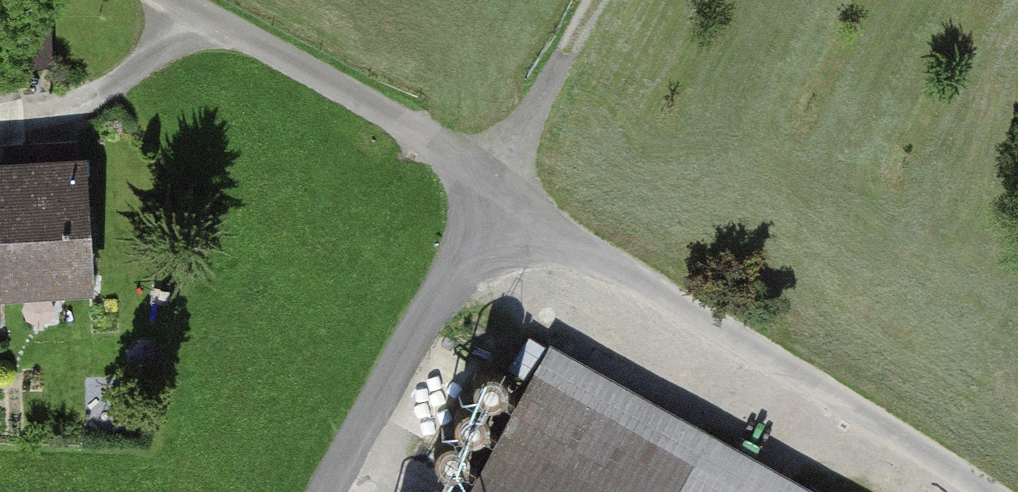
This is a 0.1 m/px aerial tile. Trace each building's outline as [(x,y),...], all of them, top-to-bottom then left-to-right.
[(79,156),(0,161),(0,288),(87,283),(79,156)] [(533,372),(465,491),(749,491),(533,372)]
